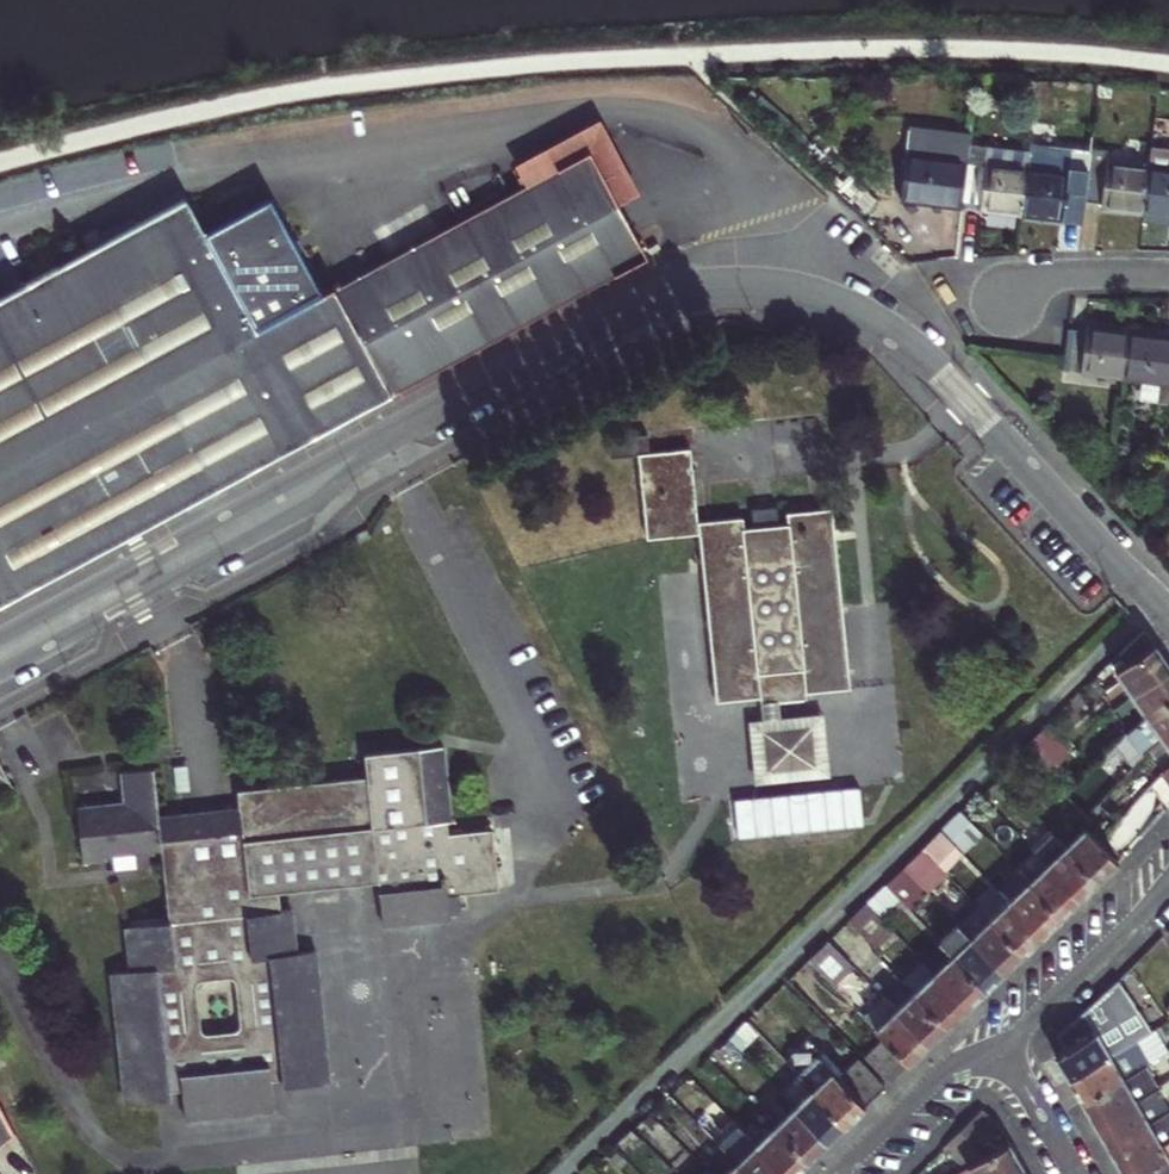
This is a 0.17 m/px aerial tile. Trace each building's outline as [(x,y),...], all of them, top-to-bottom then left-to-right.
[(512,165),(523,186),(588,151),(617,205),(637,194),(597,119),(512,165)] [(910,203),(969,211),(970,205),(975,165),(977,147),(978,144),(919,138),(917,158),(910,203)] [(977,147),(975,165),(1034,172),(1037,154),(977,147)] [(230,280),(315,434),(447,365),(519,326),(637,262),(645,258),(617,205),(588,151),(523,186),(332,289),(331,288),(320,294),(268,198),(202,233),(230,280)] [(1099,151),(1097,163),(1115,165),(1117,153),(1099,151)] [(1155,170),(1168,171),(1168,159),(1158,157),(1155,170)] [(1075,176),(1034,172),(1029,216),(1068,221),(1071,200),(1092,203),(1097,163),(1077,161),(1075,176)] [(1115,165),(1097,163),(1092,203),(1108,205),(1107,209),(1150,214),(1155,170),(1115,165)] [(988,211),(1029,216),(1034,172),(975,165),(970,205),(988,208),(988,211)] [(1155,170),(1150,214),(1168,217),(1168,171),(1155,170)] [(315,434),(230,280),(202,233),(187,204),(102,250),(86,257),(31,287),(0,304),(0,606),(315,434)] [(1149,224),(1168,226),(1168,217),(1150,214),(1149,224)] [(79,237),(86,257),(102,250),(93,229),(79,237)] [(1062,367),(1118,374),(1123,329),(1086,324),(1085,327),(1067,325),(1064,356),(1062,367)] [(1168,381),(1168,339),(1168,334),(1123,329),(1118,374),(1168,381)] [(763,698),(764,705),(781,703),(808,699),(807,693),(851,687),(831,507),(787,512),(788,524),(779,525),(778,518),(753,520),(753,528),(743,529),(742,517),(698,522),(691,449),(650,455),(648,435),(608,439),(610,460),(638,457),(647,540),(699,534),(718,703),(763,698)] [(752,507),(753,520),(778,518),(777,505),(752,507)] [(1143,629),(1118,653),(1125,663),(1115,671),(1130,693),(1168,665),(1143,629)] [(1109,663),(1115,671),(1125,663),(1118,653),(1109,663)] [(1128,732),(1145,715),(1168,697),(1168,666),(1168,665),(1130,693),(1113,711),(1128,732)] [(1128,732),(1127,734),(1144,753),(1149,748),(1160,736),(1168,730),(1168,697),(1145,715),(1128,732)] [(781,703),(764,705),(766,720),(751,722),(758,784),(832,776),(825,714),(783,719),(781,703)] [(1072,754),(1047,729),(1022,754),(1047,779),(1072,754)] [(1160,736),(1168,749),(1168,730),(1160,736)] [(133,977),(114,980),(130,1109),(176,1103),(175,1098),(187,1096),(191,1125),(280,1114),(276,1086),(289,1084),(290,1090),(335,1084),(319,954),(300,955),(295,912),(285,914),(283,898),(381,886),(386,928),(455,919),(455,916),(464,915),(462,895),(501,890),(494,830),(452,836),(450,824),(453,824),(444,747),(366,757),(368,778),(240,794),(242,812),(160,822),(154,771),(124,775),(128,807),(79,814),(86,865),(106,863),(106,861),(161,854),(170,927),(128,932),(133,977)] [(855,788),(731,801),(734,839),(859,826),(855,788)] [(983,836),(961,813),(941,832),(962,854),(983,836)] [(1066,846),(1085,828),(1076,819),(1057,838),(1066,846)] [(1118,862),(1085,828),(1066,846),(1099,880),(1118,862)] [(962,854),(941,832),(922,850),(943,872),(962,854)] [(1099,880),(1066,846),(1057,838),(1053,834),(1035,852),(1079,899),(1099,880)] [(922,850),(903,868),(927,893),(946,875),(943,872),(922,850)] [(1079,899),(1035,852),(1016,870),(1023,877),(1061,916),(1079,899)] [(915,905),(927,893),(903,868),(884,887),(895,898),(900,902),(906,896),(915,905)] [(1061,916),(1023,877),(1003,897),(1009,902),(1041,935),(1061,916)] [(878,915),(895,898),(884,887),(867,904),(878,915)] [(1009,902),(1003,897),(985,915),(990,920),(1009,902)] [(990,920),(1022,954),(1041,935),(1009,902),(990,920)] [(872,949),(892,930),(878,915),(867,904),(847,923),(872,949)] [(985,915),(966,933),(1003,972),(1022,954),(990,920),(985,915)] [(937,942),(952,957),(984,990),(1003,972),(966,933),(956,923),(937,942)] [(828,940),(807,960),(833,987),(853,967),(828,940)] [(966,1008),(984,990),(952,957),(934,974),(966,1008)] [(915,992),(934,974),(929,968),(924,963),(904,982),(906,984),(909,987),(915,992)] [(934,974),(915,992),(947,1026),(966,1008),(934,974)] [(1149,1031),(1117,977),(1082,1011),(1094,1031),(1064,1049),(1054,1055),(1067,1078),(1133,1041),(1149,1031)] [(909,987),(906,984),(887,1002),(896,1011),(915,992),(909,987)] [(896,1011),(928,1045),(947,1026),(915,992),(896,1011)] [(863,1018),(883,1038),(908,1063),(928,1045),(896,1011),(887,1002),(884,998),(863,1018)] [(1094,1031),(1082,1011),(1057,1035),(1064,1049),(1094,1031)] [(908,1063),(883,1038),(865,1056),(890,1082),(908,1063)] [(1080,1101),(1121,1077),(1146,1062),(1133,1041),(1067,1078),(1080,1101)] [(798,1075),(812,1090),(845,1124),(864,1106),(839,1080),(817,1057),(798,1075)] [(884,1087),(858,1061),(839,1080),(864,1106),(884,1087)] [(1146,1062),(1121,1077),(1127,1089),(1152,1074),(1146,1062)] [(1127,1089),(1121,1077),(1080,1101),(1093,1123),(1155,1088),(1159,1086),(1152,1074),(1127,1089)] [(1155,1088),(1093,1123),(1107,1147),(1147,1123),(1168,1110),(1155,1088)] [(845,1124),(812,1090),(793,1109),(826,1143),(845,1124)] [(0,1106),(0,1148),(17,1138),(0,1106)] [(807,1161),(826,1143),(793,1109),(775,1127),(807,1161)] [(968,1141),(971,1139),(997,1125),(981,1110),(960,1130),(968,1141)] [(1147,1123),(1107,1147),(1119,1169),(1168,1140),(1168,1110),(1147,1123)] [(738,1163),(748,1173),(785,1173),(757,1145),(734,1122),(715,1140),(738,1163)] [(982,1158),(1008,1143),(998,1126),(997,1125),(971,1139),(982,1158)] [(807,1161),(775,1127),(757,1145),(785,1173),(793,1173),(807,1161)] [(982,1158),(971,1139),(968,1141),(960,1130),(942,1148),(962,1169),(982,1158)] [(1168,1171),(1168,1140),(1119,1169),(1122,1173),(1163,1173),(1168,1171)] [(1021,1166),(1008,1143),(982,1158),(962,1169),(954,1173),(1008,1173),(1021,1166)] [(738,1163),(727,1173),(748,1173),(738,1163)] [(1021,1166),(1008,1173),(1026,1173),(1021,1166)]
